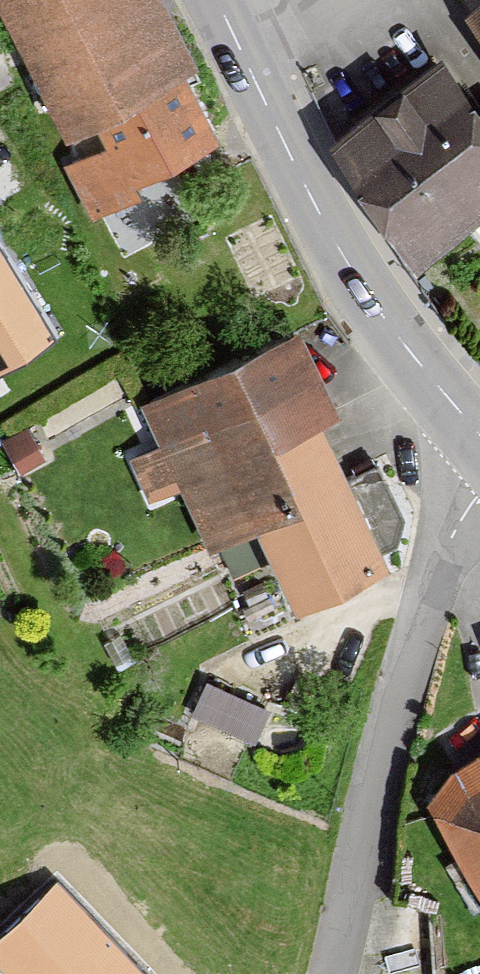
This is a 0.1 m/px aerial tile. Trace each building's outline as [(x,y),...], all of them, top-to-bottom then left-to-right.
[(52,136),(75,124),(92,156),(63,171),(86,215),(219,146),(142,0),(0,0),(0,38),(52,136)] [(455,22),(479,55),(479,4),(455,22)] [(337,149),(421,274),(479,219),(479,122),(439,61),(337,149)] [(0,246),(0,373),(57,338),(0,246)] [(327,416),(287,330),(130,402),(196,546),(240,526),(332,484),(305,426),(327,416)] [(367,561),(332,484),(240,526),(275,603),(367,561)] [(267,727),(277,691),(211,672),(201,708),(267,727)] [(413,797),(479,905),(479,756),(413,797)] [(54,887),(0,938),(0,966),(7,973),(136,973),(54,887)]
